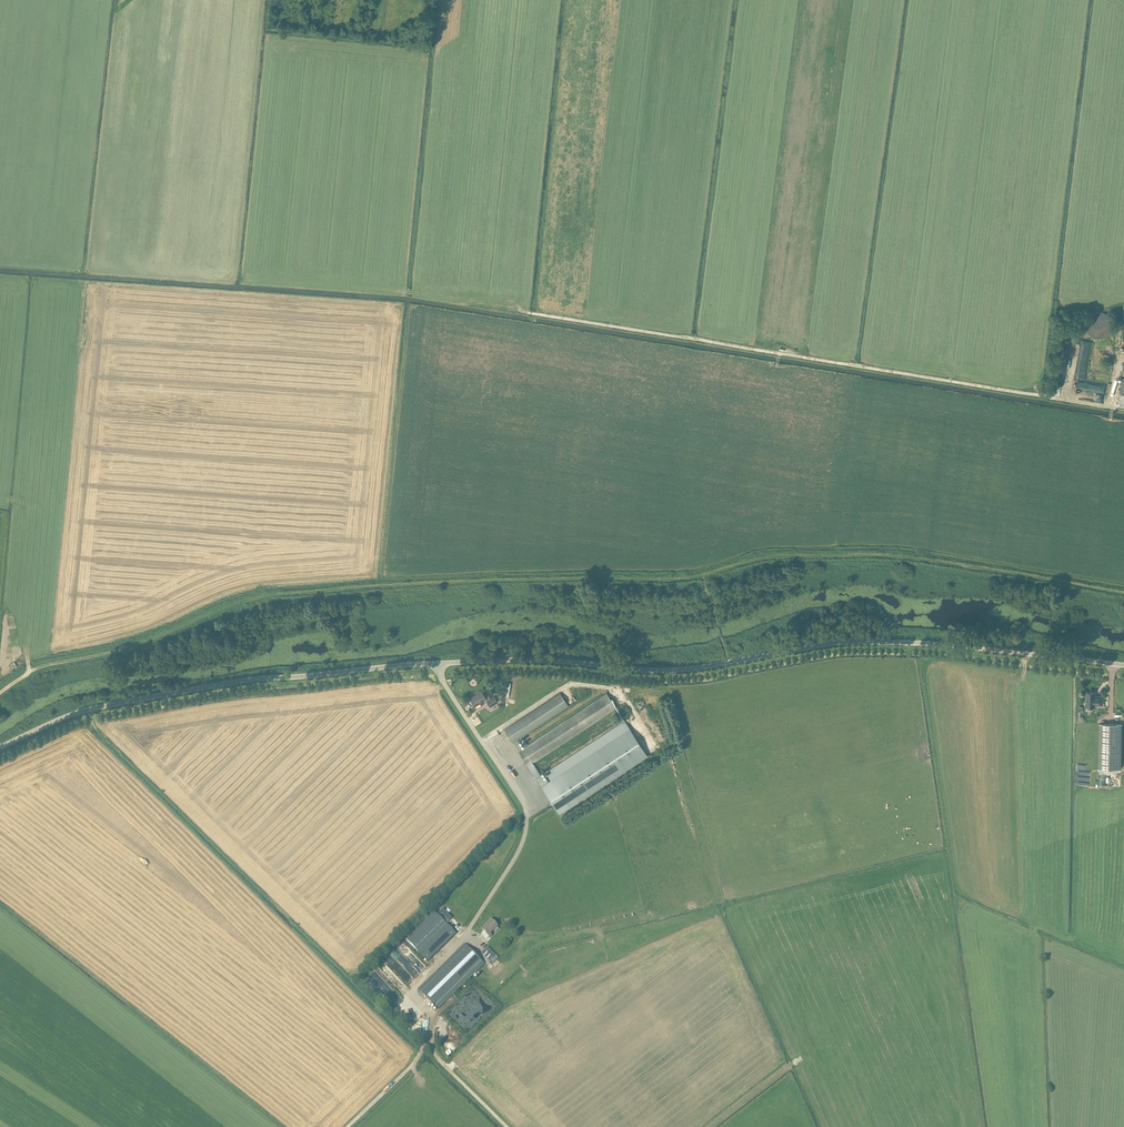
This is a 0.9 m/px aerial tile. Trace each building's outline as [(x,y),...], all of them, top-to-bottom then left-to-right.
[(1094,332),(1104,333),(1105,316),(1095,315),(1094,332)] [(1071,342),(1071,350),(1089,352),(1089,343),(1080,343),(1080,342),(1071,342)] [(1070,397),(1076,399),(1078,389),(1072,388),(1070,397)] [(486,701),(490,707),(498,702),(494,696),(490,698),(487,692),(483,694),(481,690),(476,693),(477,694),(470,698),(474,706),(486,699),(487,701),(486,701)] [(518,751),(558,815),(647,758),(630,730),(624,721),(545,772),(550,780),(548,781),(546,778),(543,780),(532,763),(616,708),(606,693),(523,748),(517,740),(569,706),(560,693),(504,730),(513,743),(518,751)] [(1086,707),(1095,707),(1095,705),(1103,705),(1103,697),(1095,697),(1095,693),(1086,693),(1086,707)] [(1122,724),(1100,724),(1099,768),(1121,769),(1122,724)] [(402,935),(428,962),(456,934),(430,908),(402,935)] [(481,929),(489,937),(492,935),(490,933),(497,926),(491,919),(481,929)] [(465,943),(417,989),(437,1010),(484,964),(465,943)] [(488,947),(482,953),(492,964),(498,958),(488,947)] [(370,979),(365,984),(380,998),(384,994),(370,979)]
